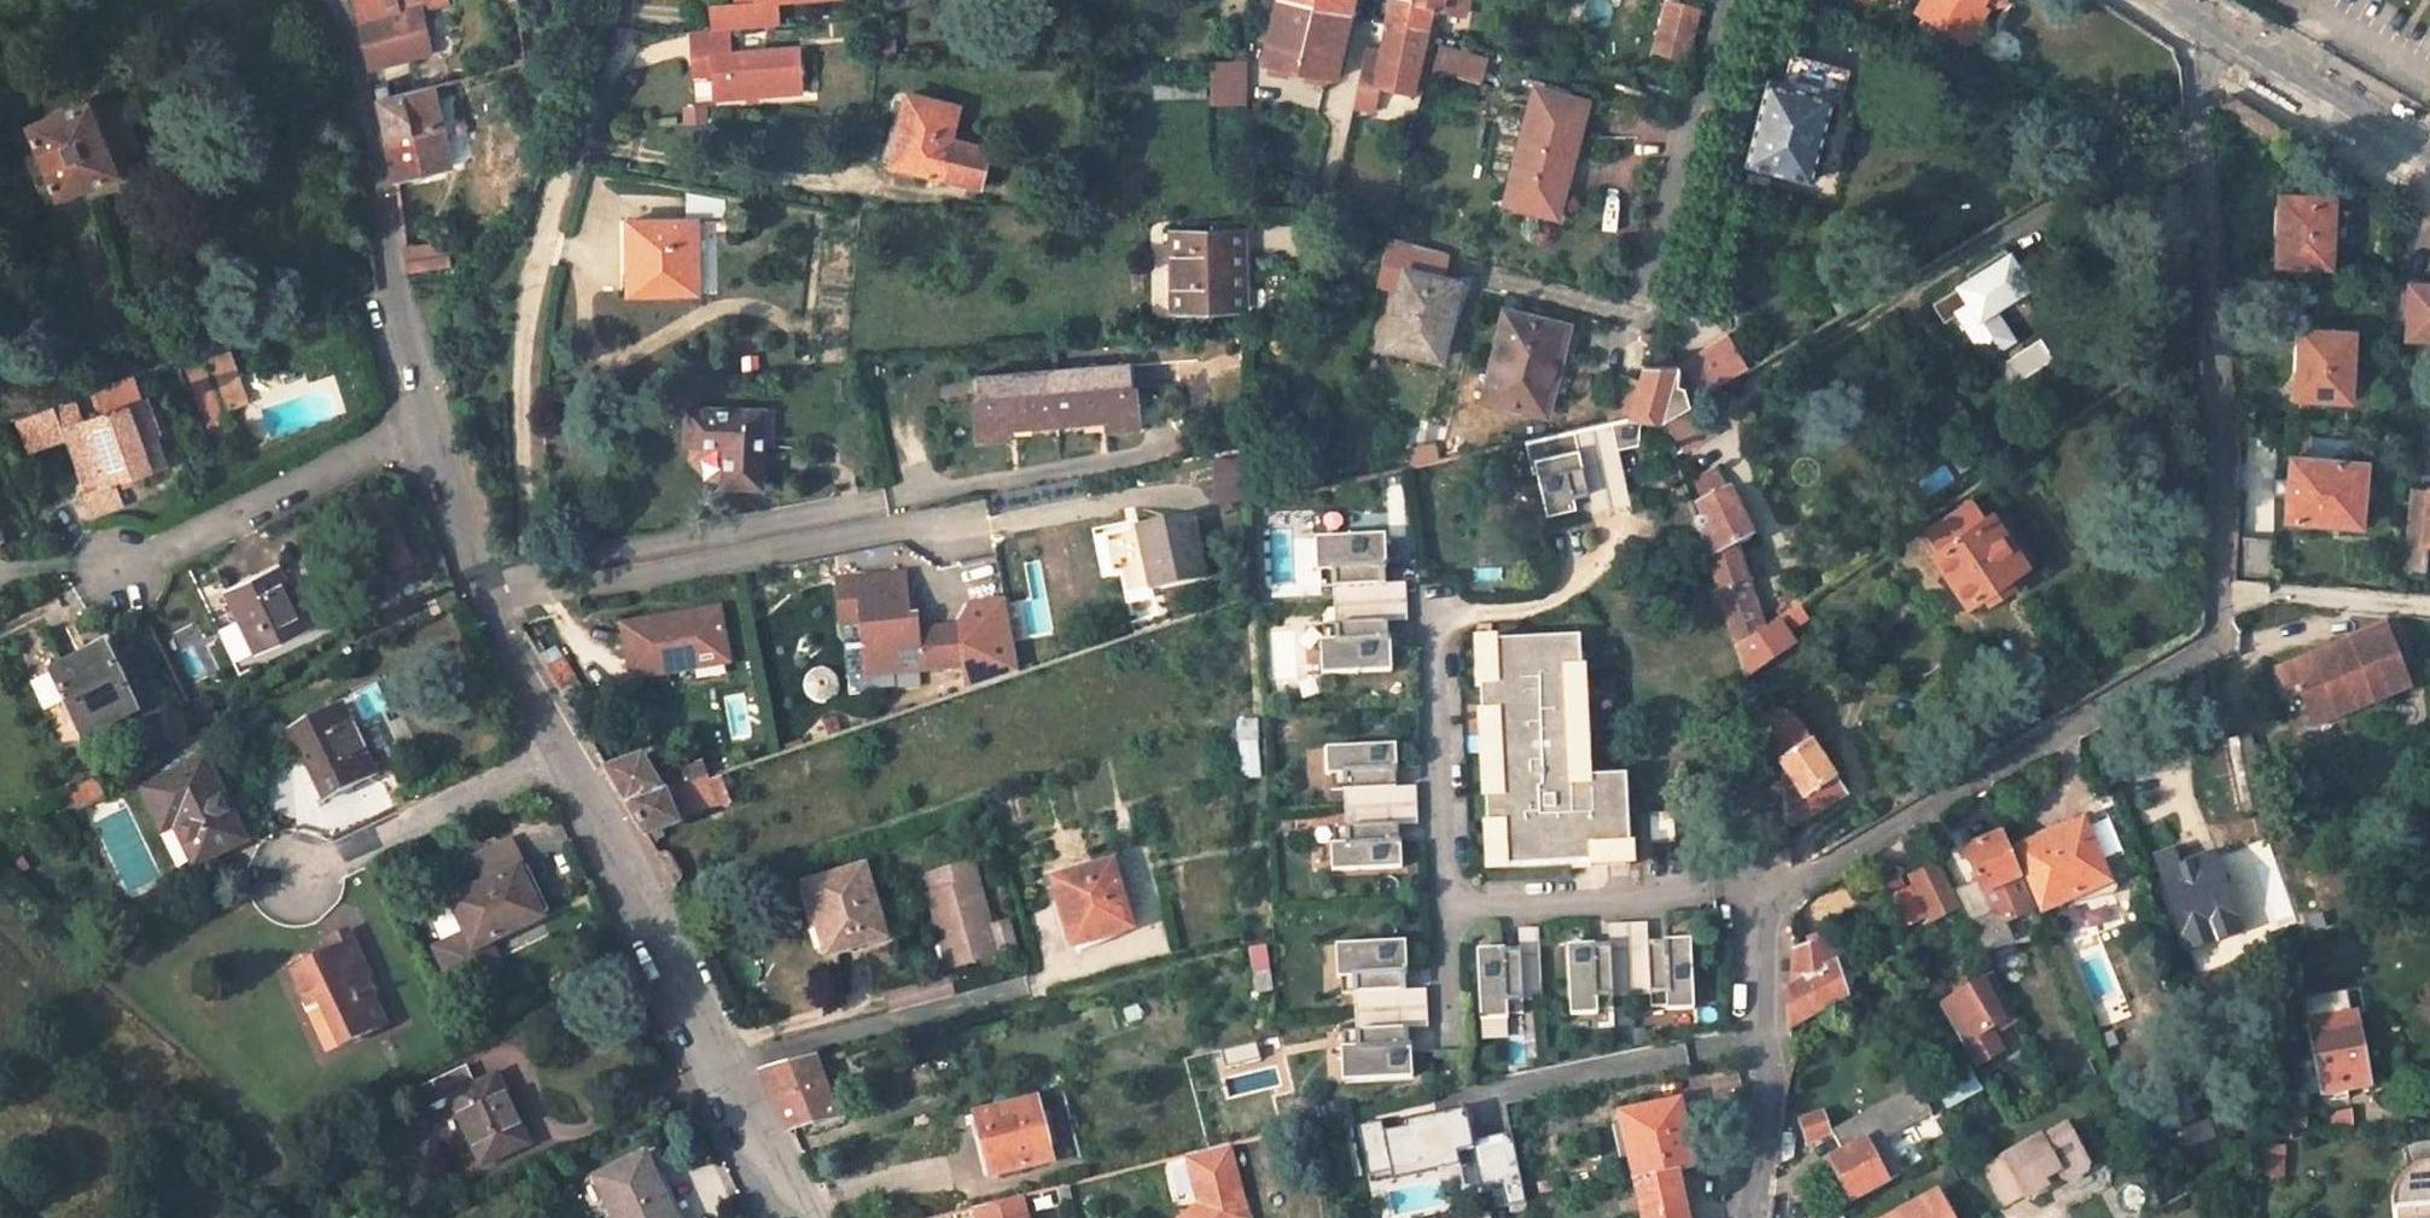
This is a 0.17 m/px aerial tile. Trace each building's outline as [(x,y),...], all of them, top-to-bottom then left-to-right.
[(360,19),(398,10),(396,0),(356,0),(360,19)] [(417,0),(396,0),(398,10),(418,5),(417,0)] [(752,8),(733,10),(710,12),(712,38),(730,37),(779,34),(777,9),(841,4),(841,0),(752,0),(752,8)] [(733,10),(752,8),(752,0),(732,0),(733,10)] [(1263,65),(1333,81),(1353,0),(1278,0),(1263,65)] [(1467,0),(1392,0),(1381,51),(1365,48),(1351,105),(1373,110),(1377,91),(1410,99),(1431,11),(1440,13),(1441,8),(1464,14),(1467,0)] [(1920,19),(1961,43),(1971,25),(1982,32),(1993,11),(2008,10),(2007,0),(1931,0),(1920,19)] [(1686,59),(1699,12),(1666,2),(1653,51),(1686,59)] [(431,83),(418,5),(398,10),(360,19),(371,68),(404,62),(409,87),(431,83)] [(1971,25),(1961,43),(1972,49),(1982,32),(1971,25)] [(732,57),(730,37),(712,38),(691,39),(693,61),(711,60),(713,79),(715,103),(802,97),(800,52),(732,57)] [(1485,58),(1437,47),(1432,68),(1480,79),(1485,58)] [(1767,79),(1743,163),(1810,182),(1833,97),(1841,99),(1849,70),(1791,54),(1783,84),(1767,79)] [(693,61),(694,79),(713,79),(711,60),(693,61)] [(1248,60),(1213,61),(1212,104),(1249,104),(1248,60)] [(1207,74),(1153,75),(1152,93),(1207,93),(1207,74)] [(401,76),(374,80),(386,136),(395,177),(449,168),(432,88),(404,93),(401,76)] [(1585,104),(1534,89),(1500,201),(1552,216),(1585,104)] [(962,108),(910,96),(902,132),(893,129),(885,166),(976,189),(986,149),(954,141),(962,108)] [(2226,112),(2276,144),(2285,130),(2235,98),(2226,112)] [(91,101),(17,130),(44,197),(141,158),(120,106),(97,116),(91,101)] [(2334,197),(2286,195),(2284,215),(2279,215),(2277,262),(2330,265),(2334,197)] [(632,222),(630,297),(698,298),(700,224),(632,222)] [(1443,256),(1386,241),(1376,282),(1399,287),(1384,350),(1438,362),(1451,313),(1446,310),(1453,285),(1436,281),(1443,256)] [(449,269),(446,242),(404,246),(408,273),(449,269)] [(1197,257),(1172,257),(1174,317),(1251,315),(1250,243),(1196,245),(1197,257)] [(1196,245),(1172,245),(1172,257),(1197,257),(1196,245)] [(2033,287),(2009,250),(1970,274),(1973,281),(1936,305),(1948,324),(1963,315),(1986,351),(1996,353),(2016,341),(1997,310),(2033,287)] [(2410,285),(2408,335),(2429,335),(2429,285),(2410,285)] [(328,305),(298,316),(302,333),(333,323),(328,305)] [(1496,314),(1477,401),(1533,413),(1537,392),(1544,394),(1559,329),(1496,314)] [(2304,351),(2300,351),(2298,400),(2351,401),(2353,331),(2305,330),(2304,351)] [(1727,334),(1697,354),(1707,389),(1746,367),(1727,334)] [(2005,363),(2018,381),(2051,358),(2039,340),(2005,363)] [(180,365),(206,421),(252,399),(225,344),(180,365)] [(1707,389),(1697,354),(1675,366),(1687,406),(1695,400),(1708,393),(1707,389)] [(1660,421),(1661,420),(1687,406),(1675,366),(1638,367),(1634,384),(1627,421),(1660,421)] [(1140,394),(1134,394),(1134,371),(979,382),(983,446),(1015,444),(1014,434),(1109,429),(1110,437),(1143,434),(1140,394)] [(84,491),(94,514),(125,503),(116,480),(168,462),(157,432),(161,430),(149,397),(144,399),(134,373),(95,386),(105,412),(84,419),(78,422),(99,485),(84,491)] [(1634,384),(1613,379),(1604,426),(1621,422),(1627,421),(1634,384)] [(66,437),(84,491),(99,485),(78,422),(84,419),(76,397),(53,406),(66,437)] [(1713,432),(1695,400),(1687,406),(1661,420),(1679,452),(1713,432)] [(770,414),(693,405),(688,442),(730,447),(725,486),(760,490),(770,414)] [(28,451),(66,437),(53,406),(16,421),(28,451)] [(1628,449),(1621,422),(1604,426),(1583,430),(1593,473),(1610,469),(1607,453),(1628,449)] [(1593,473),(1583,430),(1518,444),(1525,476),(1529,475),(1538,517),(1568,510),(1564,496),(1578,493),(1575,477),(1593,473)] [(2351,443),(2295,439),(2288,521),(2361,527),(2367,463),(2350,462),(2351,443)] [(1214,457),(1213,500),(1240,500),(1241,458),(1214,457)] [(1593,473),(1599,504),(1617,500),(1610,469),(1593,473)] [(1593,473),(1575,477),(1578,493),(1582,507),(1599,504),(1593,473)] [(1698,526),(1730,630),(1736,649),(1768,628),(1742,548),(1756,541),(1732,490),(1702,508),(1706,522),(1698,526)] [(2414,493),(2407,574),(2425,575),(2427,547),(2429,547),(2429,494),(2414,493)] [(2014,587),(2008,578),(2025,567),(2031,575),(2048,564),(2008,505),(1986,520),(1973,500),(1927,530),(1940,550),(1934,554),(1970,605),(1987,593),(1993,601),(2014,587)] [(1189,521),(1137,533),(1150,592),(1201,580),(1189,521)] [(1332,587),(1333,606),(1371,603),(1369,570),(1385,570),(1384,535),(1314,538),(1315,572),(1319,572),(1320,588),(1332,587)] [(2272,538),(2241,536),(2239,574),(2270,577),(2272,538)] [(282,564),(226,590),(256,652),(312,626),(282,564)] [(1401,568),(1385,570),(1369,570),(1371,603),(1402,602),(1401,568)] [(906,572),(834,579),(838,625),(859,624),(864,677),(897,674),(895,651),(914,649),(916,673),(960,669),(956,624),(920,627),(919,614),(910,614),(906,572)] [(970,602),(956,624),(960,669),(964,693),(1019,675),(1004,600),(970,602)] [(1372,638),(1389,636),(1404,636),(1402,602),(1371,603),(1372,638)] [(1371,603),(1333,606),(1333,624),(1322,625),(1323,641),(1319,641),(1321,674),(1390,671),(1389,636),(1372,638),(1371,603)] [(677,617),(619,628),(629,682),(664,675),(695,670),(727,664),(717,610),(686,616),(687,622),(678,623),(677,617)] [(1783,617),(1768,628),(1736,649),(1746,679),(1798,644),(1783,617)] [(859,624),(838,625),(843,679),(864,677),(859,624)] [(2405,692),(2383,630),(2329,650),(2332,659),(2315,665),(2312,657),(2274,671),(2283,698),(2296,694),(2304,715),(2328,706),(2333,719),(2405,692)] [(1585,638),(1477,642),(1486,875),(1636,869),(1632,781),(1590,782),(1585,638)] [(106,643),(50,670),(84,736),(139,710),(106,643)] [(374,774),(387,767),(355,700),(336,709),(348,733),(353,731),(374,774)] [(2328,706),(2304,715),(2309,728),(2333,719),(2328,706)] [(336,709),(293,730),(326,797),(374,774),(353,731),(348,733),(336,709)] [(1759,740),(1781,724),(1774,715),(1755,729),(1759,740)] [(1260,777),(1257,718),(1237,719),(1239,778),(1260,777)] [(1844,794),(1789,719),(1781,724),(1759,740),(1779,774),(1784,830),(1844,794)] [(2242,814),(2265,808),(2250,737),(2226,742),(2227,745),(2234,776),(2242,814)] [(1342,785),(1343,804),(1381,802),(1379,769),(1396,768),(1394,738),(1324,741),(1326,770),(1329,770),(1330,786),(1342,785)] [(2234,776),(2227,745),(2211,749),(2218,780),(2234,776)] [(208,754),(143,785),(165,829),(174,824),(195,864),(249,837),(208,754)] [(662,793),(639,759),(606,769),(627,805),(662,793)] [(1411,767),(1396,768),(1379,769),(1381,802),(1413,800),(1411,767)] [(696,782),(692,770),(661,780),(670,790),(696,782)] [(720,774),(696,782),(670,790),(681,818),(729,803),(720,774)] [(662,793),(627,805),(646,836),(676,825),(664,792),(662,793)] [(1382,836),(1399,835),(1414,834),(1413,800),(1381,802),(1382,836)] [(1381,802),(1343,804),(1344,823),(1332,823),(1333,839),(1329,839),(1331,868),(1400,864),(1399,835),(1382,836),(1381,802)] [(2016,858),(2042,909),(2109,875),(2084,823),(2062,834),(2055,820),(2017,840),(2023,854),(2016,858)] [(2000,835),(1963,852),(1982,897),(2020,880),(2000,835)] [(2161,860),(2166,875),(2182,869),(2177,854),(2161,860)] [(2182,869),(2166,875),(2187,933),(2212,925),(2213,932),(2247,921),(2223,854),(2182,869)] [(1904,933),(1959,909),(1937,858),(1882,882),(1904,933)] [(1113,862),(1054,879),(1073,945),(1101,937),(1098,930),(1130,921),(1113,862)] [(486,975),(474,949),(488,943),(545,916),(520,864),(450,897),(467,934),(434,950),(454,990),(486,975)] [(997,957),(970,864),(926,877),(931,895),(923,897),(936,942),(944,940),(952,970),(997,957)] [(806,882),(826,951),(883,934),(862,865),(806,882)] [(1862,894),(1853,875),(1822,889),(1832,909),(1862,894)] [(994,924),(997,948),(1015,946),(1012,921),(994,924)] [(1994,923),(1974,933),(1992,970),(2012,960),(1994,923)] [(1656,957),(1655,941),(1654,925),(1620,927),(1622,958),(1656,957)] [(1587,929),(1587,944),(1589,960),(1622,958),(1620,927),(1587,929)] [(333,951),(291,969),(306,1004),(318,998),(340,1043),(389,1021),(367,977),(373,973),(351,929),(328,939),(333,951)] [(1487,935),(1488,950),(1489,966),(1523,964),(1521,932),(1487,935)] [(1829,936),(1794,948),(1792,985),(1788,988),(1790,1022),(1849,992),(1839,965),(1834,950),(1829,936)] [(1622,958),(1624,997),(1643,995),(1643,1007),(1659,1007),(1659,1010),(1693,1009),(1689,939),(1655,941),(1656,957),(1622,958)] [(936,942),(945,972),(952,970),(944,940),(936,942)] [(1354,994),(1355,1013),(1393,1010),(1391,977),(1407,976),(1406,942),(1336,945),(1337,979),(1341,979),(1341,994),(1354,994)] [(500,968),(488,943),(474,949),(486,975),(500,968)] [(1605,998),(1624,997),(1622,958),(1589,960),(1587,944),(1553,946),(1557,1015),(1590,1014),(1590,1010),(1606,1010),(1605,998)] [(1845,946),(1834,950),(1839,965),(1851,961),(1845,946)] [(1506,1003),(1525,1002),(1523,964),(1489,966),(1488,950),(1459,951),(1462,1022),(1491,1020),(1491,1016),(1507,1015),(1506,1003)] [(1422,976),(1407,976),(1391,977),(1393,1010),(1424,1009),(1422,976)] [(1998,980),(1943,1010),(1975,1061),(1983,1075),(2015,1057),(2001,1035),(2020,1024),(1998,980)] [(1394,1044),(1410,1044),(1426,1043),(1424,1009),(1393,1010),(1394,1044)] [(1393,1010),(1355,1013),(1355,1031),(1343,1032),(1344,1048),(1340,1048),(1342,1081),(1412,1078),(1410,1044),(1394,1044),(1393,1010)] [(2371,1090),(2359,1017),(2307,1026),(2320,1099),(2371,1090)] [(822,1055),(760,1071),(788,1130),(836,1119),(822,1055)] [(468,1064),(410,1091),(420,1111),(448,1097),(482,1167),(533,1142),(498,1071),(476,1082),(468,1064)] [(1971,1066),(1940,1084),(1954,1108),(1984,1090),(1971,1066)] [(1939,1111),(1924,1082),(1834,1132),(1845,1151),(1882,1132),(1894,1155),(1877,1164),(1886,1182),(1910,1169),(1892,1135),(1939,1111)] [(1034,1102),(973,1118),(988,1179),(1049,1163),(1034,1102)] [(1639,1179),(1679,1170),(1698,1166),(1687,1107),(1657,1113),(1655,1106),(1627,1112),(1639,1179)] [(1478,1138),(1471,1107),(1410,1121),(1411,1127),(1390,1131),(1387,1121),(1363,1126),(1376,1184),(1466,1165),(1463,1151),(1478,1147),(1487,1185),(1507,1180),(1513,1207),(1529,1203),(1516,1130),(1478,1138)] [(1802,1119),(1811,1138),(1827,1130),(1819,1111),(1802,1119)] [(2304,1115),(2267,1113),(2264,1133),(2304,1135),(2304,1115)] [(2356,1113),(2329,1113),(2328,1134),(2355,1135),(2356,1113)] [(1983,1167),(2003,1203),(2017,1196),(2019,1199),(2051,1181),(2048,1175),(2062,1166),(2067,1174),(2073,1176),(2085,1169),(2086,1164),(2065,1126),(2041,1139),(2038,1136),(1983,1167)] [(1845,1151),(1830,1159),(1851,1200),(1886,1182),(1877,1164),(1894,1155),(1882,1132),(1845,1151)] [(1793,1135),(1782,1134),(1778,1164),(1790,1157),(1793,1135)] [(1230,1147),(1186,1158),(1197,1203),(1179,1217),(1248,1217),(1230,1147)] [(2405,1157),(2413,1178),(2405,1185),(2400,1188),(2398,1192),(2395,1209),(2396,1217),(2429,1217),(2429,1151),(2416,1152),(2405,1157)] [(594,1176),(615,1217),(680,1217),(648,1152),(594,1176)] [(1645,1217),(1687,1217),(1679,1170),(1639,1179),(1645,1217)] [(1889,1217),(1954,1217),(1939,1191),(1889,1217)] [(1024,1199),(973,1211),(975,1217),(1029,1217),(1024,1199)]
